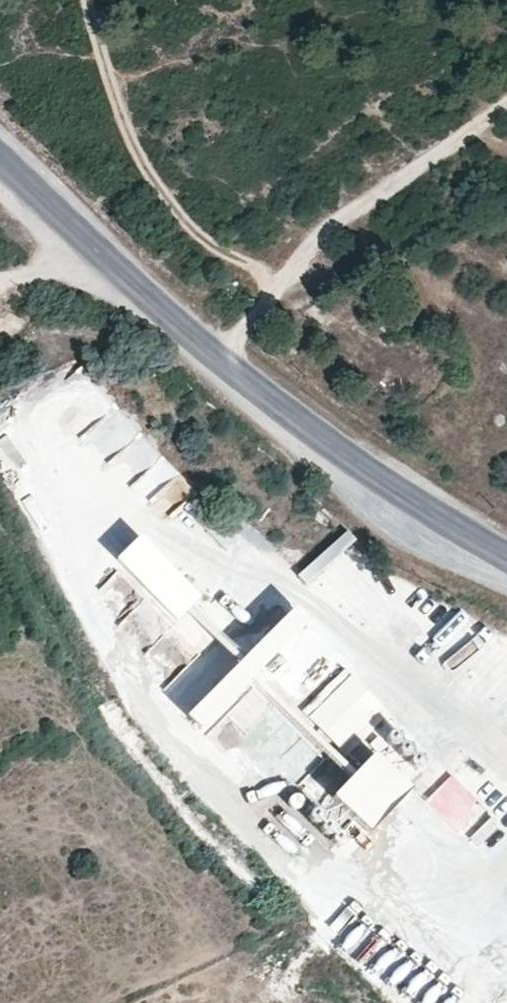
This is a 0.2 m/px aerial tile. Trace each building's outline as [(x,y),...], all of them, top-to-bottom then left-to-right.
[(133,529),(108,554),(174,620),(199,595),(133,529)] [(334,561),(355,540),(344,529),(297,575),(354,634),(364,625),(325,585),(342,570),(334,561)] [(441,668),(465,691),(506,647),(506,638),(488,620),(441,668)] [(192,720),(243,671),(232,659),(181,709),(192,720)] [(296,784),(334,825),(412,752),(373,710),(338,742),(367,773),(350,789),(323,760),(296,784)] [(261,740),(281,725),(272,713),(252,728),(261,740)] [(457,834),(484,808),(449,772),(422,799),(457,834)] [(477,847),(500,825),(490,814),(467,836),(477,847)] [(475,992),(461,978),(435,1002),(436,1002),(464,1002),(475,992)]
